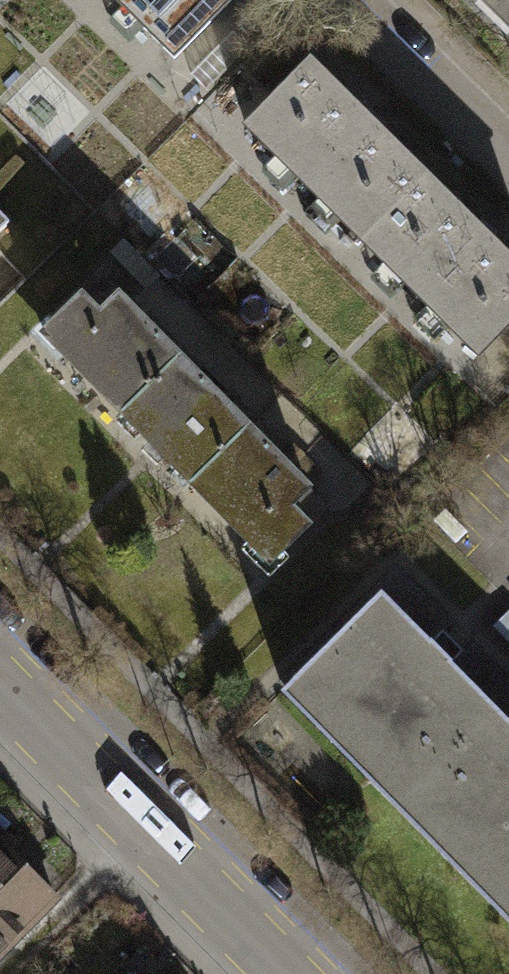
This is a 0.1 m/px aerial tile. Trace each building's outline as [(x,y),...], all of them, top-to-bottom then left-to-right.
[(181,46),(228,0),(135,0),(181,46)] [(410,174),(296,59),(240,114),(354,228),(410,174)] [(410,174),(354,228),(469,343),(508,303),(508,273),(410,174)] [(10,235),(0,224),(0,245),(10,235)] [(104,319),(86,302),(44,347),(126,425),(184,365),(119,303),(104,319)] [(496,350),(508,363),(508,336),(496,350)] [(253,431),(184,365),(126,425),(196,491),(253,431)] [(315,489),(253,431),(196,491),(278,569),(321,525),(300,505),(315,489)] [(285,696),(398,805),(494,706),(381,597),(285,696)] [(508,913),(508,721),(494,706),(398,805),(508,913)] [(20,814),(8,802),(0,810),(0,836),(20,814)] [(9,946),(58,898),(0,840),(0,936),(9,946)] [(9,946),(0,936),(0,956),(9,946)]
